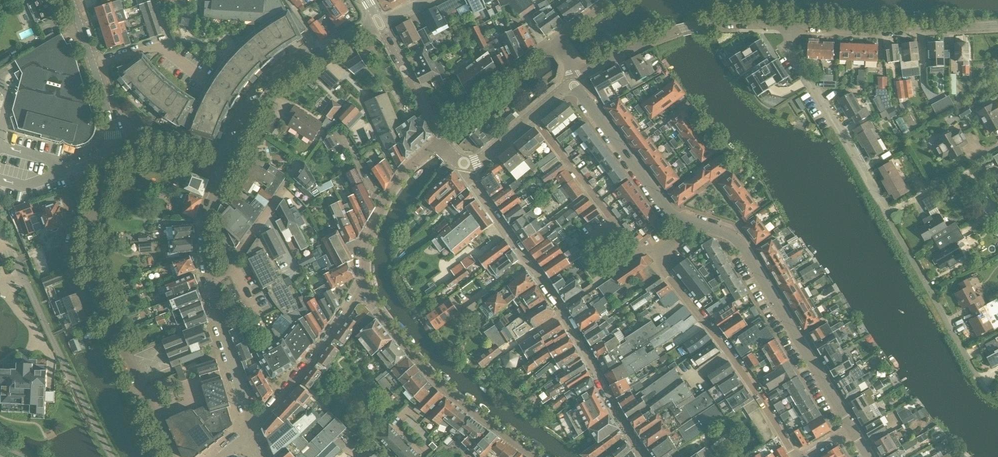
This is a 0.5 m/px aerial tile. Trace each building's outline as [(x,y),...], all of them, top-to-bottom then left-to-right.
[(33,16),(36,22),(41,20),(42,21),(53,16),(48,4),(49,2),(49,0),(38,0),(28,5),(33,16)] [(112,3),(95,8),(99,19),(110,15),(124,11),(123,10),(122,5),(120,0),(112,3)] [(202,97),(199,103),(193,99),(179,90),(166,80),(155,69),(144,56),(128,68),(127,66),(127,65),(118,68),(118,69),(118,68),(120,74),(119,75),(132,91),(134,89),(147,102),(162,114),(160,116),(178,127),(180,124),(189,130),(188,131),(216,139),(222,123),(229,109),(231,110),(240,94),(239,93),(248,80),(259,68),(261,70),(274,58),(273,56),(287,47),(301,38),(299,35),(306,30),(292,10),(287,12),(282,2),(281,0),(212,0),(212,2),(205,2),(204,15),(212,16),(212,18),(215,19),(217,19),(221,18),(221,17),(229,17),(228,19),(232,20),(234,20),(237,19),(238,18),(246,18),(246,20),(249,21),(251,21),(255,20),(255,19),(262,19),(262,27),(262,28),(254,34),(239,47),(226,61),(219,70),(214,77),(204,94),(202,97)] [(342,2),(340,0),(325,0),(323,2),(329,11),(342,2)] [(436,7),(441,16),(443,16),(457,9),(460,16),(471,11),(467,4),(465,0),(451,0),(436,7)] [(467,4),(471,11),(471,13),(477,11),(478,12),(484,9),(486,8),(485,5),(482,0),(465,0),(467,4)] [(498,0),(501,7),(510,3),(515,14),(517,13),(521,18),(535,8),(534,7),(531,0),(499,0),(498,0)] [(561,3),(562,5),(558,8),(568,22),(576,17),(565,0),(559,0),(561,3)] [(576,17),(585,10),(578,0),(565,0),(576,17)] [(585,10),(593,4),(590,0),(578,0),(585,10)] [(148,14),(154,12),(151,1),(144,3),(148,14)] [(349,12),(342,2),(329,11),(326,13),(337,28),(347,20),(343,16),(349,12)] [(543,9),(541,10),(544,17),(546,16),(555,29),(563,23),(554,11),(551,13),(550,12),(549,11),(552,8),(550,5),(547,7),(543,9)] [(418,32),(417,32),(420,39),(424,47),(425,46),(425,47),(428,52),(435,48),(432,43),(433,42),(429,34),(448,24),(445,19),(443,16),(441,16),(436,7),(423,14),(430,28),(419,33),(418,32)] [(537,12),(533,15),(536,18),(534,20),(536,23),(537,23),(546,36),(555,29),(546,16),(544,17),(541,10),(537,12)] [(110,15),(99,19),(102,29),(107,27),(118,24),(116,18),(125,15),(124,11),(110,15)] [(155,13),(154,12),(148,14),(151,24),(158,22),(155,13)] [(411,20),(397,27),(407,46),(420,39),(417,32),(411,20)] [(328,36),(317,21),(310,26),(321,41),(328,36)] [(162,34),(158,22),(151,24),(155,37),(162,34)] [(513,34),(523,55),(524,54),(534,47),(523,26),(516,30),(512,22),(509,23),(512,30),(513,34)] [(107,27),(102,29),(105,39),(122,34),(122,33),(118,24),(107,27)] [(471,29),(481,49),(487,44),(478,26),(471,29)] [(500,36),(505,47),(513,63),(523,55),(513,34),(512,30),(500,36)] [(122,34),(105,39),(109,49),(124,44),(125,44),(125,46),(131,44),(127,31),(122,33),(122,34)] [(53,33),(43,39),(46,43),(56,37),(53,33)] [(95,121),(71,43),(67,45),(61,34),(56,37),(46,43),(15,61),(21,70),(15,74),(20,83),(13,110),(19,129),(42,135),(41,138),(61,143),(63,141),(64,142),(65,143),(67,144),(68,145),(70,145),(72,146),(73,146),(75,146),(77,146),(79,146),(80,146),(83,145),(85,144),(87,143),(88,142),(89,141),(91,140),(92,139),(93,138),(94,136),(94,135),(95,133),(95,131),(96,130),(96,128),(96,126),(96,124),(95,123),(95,121)] [(499,39),(487,44),(490,50),(497,46),(508,67),(513,63),(505,47),(503,48),(499,39)] [(772,57),(760,39),(749,46),(750,47),(741,52),(730,58),(741,76),(744,74),(758,96),(769,89),(777,83),(777,84),(788,77),(777,59),(773,62),(770,58),(772,57)] [(819,59),(820,42),(808,41),(807,58),(819,59)] [(820,42),(819,59),(833,59),(834,42),(820,42)] [(918,68),(917,61),(918,61),(916,43),(902,45),(903,51),(899,51),(901,70),(918,68)] [(929,68),(944,67),(943,43),(928,43),(929,68)] [(477,61),(491,80),(499,74),(490,56),(493,54),(490,50),(487,44),(481,49),(479,50),(481,53),(483,56),(477,61)] [(852,70),(852,66),(852,61),(851,61),(852,44),(840,44),(839,60),(846,60),(846,70),(852,70)] [(864,61),(865,45),(852,44),(851,61),(852,61),(864,61)] [(969,74),(968,44),(955,44),(956,62),(963,62),(964,66),(962,66),(963,74),(969,74)] [(865,45),(864,61),(877,62),(878,45),(865,45)] [(900,62),(898,45),(886,46),(887,63),(900,62)] [(497,46),(490,50),(493,54),(496,53),(497,56),(495,57),(503,72),(508,67),(497,46)] [(425,69),(415,74),(421,84),(431,80),(440,75),(435,65),(428,52),(425,47),(416,52),(425,69)] [(0,56),(0,66),(8,61),(4,54),(0,56)] [(344,65),(354,74),(366,67),(359,55),(358,56),(344,65)] [(628,84),(632,90),(644,83),(641,79),(653,72),(649,65),(646,67),(639,56),(626,63),(631,71),(624,74),(623,75),(628,84)] [(491,80),(477,61),(458,75),(469,97),(491,80)] [(440,75),(431,80),(434,86),(443,81),(443,80),(448,78),(447,75),(440,63),(435,65),(440,75)] [(623,75),(624,74),(618,65),(604,73),(611,86),(619,81),(622,87),(628,84),(623,75)] [(611,86),(604,73),(590,81),(601,100),(607,96),(603,90),(611,86)] [(878,89),(887,89),(887,78),(878,78),(878,89)] [(674,80),(670,83),(666,86),(676,100),(678,98),(678,99),(679,98),(682,96),(684,94),(674,80)] [(903,81),(905,99),(911,98),(909,80),(903,81)] [(905,99),(903,81),(896,82),(899,100),(905,99)] [(662,90),(658,93),(668,107),(673,103),(673,102),(674,102),(674,101),(676,100),(666,86),(661,90),(662,90)] [(887,89),(878,89),(876,89),(876,96),(878,96),(886,110),(891,107),(889,89),(887,89)] [(654,95),(650,98),(659,112),(662,110),(662,111),(663,110),(668,107),(658,93),(655,96),(654,95)] [(855,123),(869,115),(865,108),(861,110),(851,93),(838,100),(848,118),(851,117),(855,123)] [(396,129),(401,126),(397,118),(388,95),(387,95),(365,104),(378,131),(387,149),(388,150),(390,150),(399,167),(406,159),(406,158),(399,144),(402,140),(396,129)] [(658,113),(659,112),(650,98),(645,102),(646,102),(642,105),(652,118),(653,118),(658,115),(657,114),(658,114),(658,113)] [(950,110),(944,98),(937,102),(943,114),(950,110)] [(620,99),(606,107),(609,111),(608,111),(608,112),(608,113),(612,118),(626,108),(623,104),(624,104),(620,99)] [(333,101),(324,113),(331,119),(334,115),(341,107),(339,106),(333,101)] [(565,103),(554,112),(562,122),(562,123),(574,113),(566,102),(565,102),(565,103)] [(997,129),(997,116),(997,104),(997,103),(992,106),(992,105),(978,113),(988,132),(994,128),(995,130),(997,129)] [(359,112),(352,104),(338,118),(346,126),(359,112)] [(321,126),(322,124),(294,106),(290,113),(295,116),(289,126),(312,140),(321,126)] [(963,110),(966,115),(971,112),(968,107),(963,110)] [(626,108),(612,118),(616,123),(617,123),(619,125),(632,115),(629,111),(628,111),(626,108)] [(966,115),(963,110),(958,113),(961,118),(966,115)] [(543,121),(542,121),(551,132),(552,131),(562,123),(562,122),(554,112),(543,121)] [(674,125),(678,130),(690,120),(687,116),(686,116),(683,112),(673,120),(672,119),(670,121),(668,123),(672,127),(674,125)] [(499,124),(504,129),(516,118),(512,113),(499,124)] [(399,144),(406,158),(433,135),(422,115),(417,118),(415,116),(401,126),(396,129),(402,140),(399,144)] [(632,115),(619,125),(621,127),(620,127),(620,128),(624,134),(638,124),(635,120),(635,119),(632,115)] [(322,124),(321,126),(329,131),(334,123),(326,118),(322,124)] [(568,130),(571,134),(574,132),(576,131),(585,125),(581,120),(580,121),(568,130)] [(677,136),(681,140),(695,129),(693,125),(693,124),(690,120),(678,130),(681,133),(677,136)] [(876,156),(882,152),(869,129),(873,127),(870,121),(853,130),(857,136),(856,136),(862,147),(864,147),(871,159),(874,157),(875,157),(876,156)] [(585,125),(576,131),(584,142),(595,134),(586,123),(585,125)] [(470,137),(481,149),(495,137),(483,124),(479,128),(478,128),(470,137)] [(638,124),(624,134),(628,139),(629,139),(630,140),(629,142),(628,142),(629,143),(631,146),(647,134),(645,131),(645,130),(644,131),(641,126),(640,127),(638,124)] [(533,129),(524,136),(534,149),(535,150),(541,146),(539,144),(543,141),(544,140),(534,128),(533,129)] [(687,141),(690,146),(702,136),(699,132),(698,131),(698,132),(695,129),(681,140),(684,144),(687,141)] [(557,138),(556,138),(560,143),(561,142),(571,134),(568,130),(561,135),(557,138)] [(959,149),(968,144),(960,130),(951,135),(950,133),(950,134),(948,131),(939,137),(940,139),(941,141),(934,145),(942,159),(949,155),(952,160),(962,154),(959,149)] [(329,149),(337,144),(330,133),(324,142),(329,149)] [(595,134),(584,142),(588,148),(586,150),(589,154),(592,152),(592,153),(603,145),(595,134)] [(647,134),(631,146),(632,146),(634,149),(634,150),(636,148),(638,150),(637,150),(637,151),(642,158),(655,147),(652,143),(653,142),(649,138),(650,138),(650,137),(649,137),(648,135),(647,134)] [(524,136),(515,144),(525,156),(529,153),(530,155),(535,150),(534,149),(524,136)] [(690,152),(693,156),(707,145),(705,141),(705,140),(702,136),(690,146),(693,150),(690,152)] [(570,145),(565,149),(568,154),(574,150),(570,145)] [(603,145),(592,153),(600,164),(611,156),(603,145)] [(710,148),(707,145),(693,156),(695,160),(698,157),(702,162),(714,152),(713,152),(714,151),(711,148),(710,148)] [(517,181),(519,180),(518,179),(530,169),(524,162),(512,147),(498,158),(501,161),(507,170),(517,181)] [(655,147),(642,158),(645,162),(645,161),(646,162),(649,165),(662,155),(658,149),(657,150),(655,147)] [(553,152),(538,163),(537,164),(538,166),(541,169),(557,157),(556,156),(553,152)] [(710,158),(712,162),(706,167),(714,178),(727,169),(716,154),(710,158)] [(379,164),(390,182),(395,174),(387,162),(383,155),(379,158),(382,162),(379,164)] [(662,155),(649,165),(649,166),(649,167),(654,174),(667,163),(664,159),(665,158),(662,155)] [(578,156),(573,160),(576,165),(582,161),(578,156)] [(611,156),(600,164),(608,174),(619,166),(611,156)] [(544,174),(560,162),(557,157),(541,169),(544,174)] [(532,171),(538,166),(537,164),(535,165),(529,158),(524,162),(530,169),(532,171)] [(390,182),(379,164),(375,167),(371,160),(367,162),(385,191),(387,188),(390,182)] [(507,170),(501,161),(495,165),(485,172),(481,175),(483,178),(480,180),(491,197),(503,189),(494,175),(499,172),(500,174),(507,170)] [(555,178),(566,169),(560,162),(544,174),(540,177),(546,185),(555,178)] [(667,163),(654,174),(657,177),(658,178),(661,181),(674,171),(670,165),(669,166),(667,163)] [(904,187),(891,163),(879,169),(885,180),(882,182),(890,195),(892,194),(895,200),(910,191),(907,185),(904,187)] [(270,185),(272,181),(279,170),(271,165),(267,171),(255,164),(248,174),(245,172),(239,188),(238,189),(247,194),(248,193),(248,192),(257,177),(269,184),(270,185)] [(295,176),(296,177),(295,178),(307,189),(315,196),(320,193),(317,187),(318,186),(315,181),(306,164),(300,171),(299,171),(295,176)] [(619,166),(608,174),(617,185),(627,177),(619,166)] [(586,167),(581,171),(584,176),(590,172),(586,167)] [(702,170),(703,172),(695,178),(702,187),(709,181),(710,182),(714,178),(706,167),(702,170)] [(354,194),(367,222),(376,207),(356,168),(345,174),(354,194),(355,194),(354,194)] [(566,169),(555,178),(562,187),(573,180),(573,179),(566,169)] [(279,170),(272,181),(280,186),(288,175),(279,170)] [(447,206),(448,206),(451,203),(451,204),(468,189),(467,188),(468,188),(455,171),(444,181),(443,180),(430,190),(425,198),(426,201),(438,214),(447,206)] [(661,182),(661,183),(665,188),(671,184),(678,179),(676,175),(677,174),(674,171),(661,181),(661,182)] [(194,193),(203,197),(207,188),(210,180),(209,180),(192,173),(185,190),(194,193)] [(734,174),(718,186),(719,187),(721,185),(722,186),(722,187),(722,188),(726,193),(739,183),(737,179),(738,179),(734,174)] [(589,181),(589,182),(592,186),(593,186),(598,182),(594,177),(589,181)] [(688,184),(686,182),(682,185),(690,196),(695,193),(694,192),(702,187),(695,178),(688,184)] [(519,180),(517,181),(492,199),(498,208),(506,202),(516,194),(513,190),(522,184),(519,180)] [(573,180),(562,187),(573,201),(583,193),(573,180)] [(615,191),(621,198),(635,188),(629,180),(615,191)] [(265,191),(272,197),(280,186),(272,181),(270,185),(269,184),(265,191)] [(739,183),(726,193),(732,201),(746,190),(743,186),(742,186),(739,183)] [(676,190),(673,186),(667,190),(678,205),(690,196),(682,185),(676,190)] [(603,188),(598,192),(601,197),(607,193),(603,188)] [(621,198),(626,206),(640,195),(635,188),(621,198)] [(476,200),(468,189),(451,204),(447,207),(456,217),(460,214),(462,217),(468,211),(466,208),(476,200)] [(567,199),(559,189),(552,194),(560,204),(567,199)] [(258,195),(269,202),(272,197),(265,191),(262,190),(258,195)] [(746,190),(732,201),(738,209),(751,199),(749,195),(750,195),(746,190)] [(203,197),(194,193),(192,197),(190,196),(189,196),(187,195),(184,204),(186,205),(183,214),(181,220),(190,222),(192,216),(195,218),(203,197)] [(528,198),(527,197),(525,193),(519,198),(516,194),(506,202),(498,208),(504,216),(528,198)] [(355,194),(354,194),(347,197),(350,202),(363,230),(367,222),(354,194),(355,194)] [(269,202),(258,195),(255,199),(265,208),(269,202)] [(528,198),(504,216),(510,225),(526,213),(522,207),(527,203),(528,204),(534,200),(530,195),(527,197),(528,198)] [(626,206),(632,213),(646,202),(640,195),(626,206)] [(248,208),(250,205),(235,196),(231,204),(232,204),(232,205),(233,205),(237,209),(242,215),(248,208)] [(560,227),(561,229),(574,220),(573,219),(580,213),(592,204),(587,197),(556,221),(560,227)] [(251,204),(261,214),(265,208),(255,199),(251,204)] [(281,218),(276,221),(282,232),(288,228),(292,236),(294,236),(301,250),(301,251),(309,247),(296,222),(294,218),(291,212),(290,210),(284,199),(276,210),(277,210),(281,218)] [(751,199),(738,209),(741,214),(742,214),(742,215),(743,214),(744,216),(742,217),(744,220),(745,221),(752,215),(750,212),(752,211),(758,206),(755,202),(754,202),(751,199)] [(343,205),(341,200),(329,207),(347,244),(358,239),(358,238),(343,205)] [(466,208),(468,211),(475,220),(483,231),(493,224),(485,213),(476,200),(466,208)] [(34,214),(29,202),(15,207),(25,235),(34,232),(29,216),(34,214)] [(43,208),(45,212),(42,214),(47,229),(50,228),(51,230),(52,230),(54,231),(58,230),(59,228),(68,225),(61,207),(59,207),(58,202),(43,208)] [(350,202),(343,205),(358,238),(363,230),(350,202)] [(632,213),(637,220),(651,209),(646,202),(632,213)] [(261,214),(251,204),(250,205),(248,208),(257,219),(261,214)] [(593,205),(592,204),(580,213),(588,223),(601,213),(593,205)] [(242,215),(237,209),(235,211),(230,207),(227,211),(221,205),(217,212),(220,218),(218,221),(225,227),(236,248),(253,225),(242,215)] [(419,205),(413,210),(418,214),(423,209),(419,205)] [(296,206),(290,210),(291,212),(294,218),(296,222),(303,219),(296,206)] [(257,219),(248,208),(242,215),(253,225),(253,224),(254,224),(257,219)] [(637,220),(643,227),(657,217),(651,209),(637,220)] [(532,210),(525,216),(511,225),(517,234),(533,221),(538,218),(532,210)] [(450,227),(440,235),(433,241),(441,251),(448,245),(455,254),(482,232),(483,231),(475,220),(468,211),(462,217),(450,227)] [(533,235),(546,226),(552,222),(545,213),(538,218),(533,221),(517,234),(522,243),(523,243),(533,235)] [(924,224),(917,228),(917,229),(918,228),(927,242),(926,243),(933,239),(935,243),(944,237),(959,229),(955,222),(946,228),(939,215),(940,215),(940,214),(932,219),(931,216),(922,220),(924,224)] [(748,225),(744,227),(746,229),(745,230),(746,231),(750,236),(763,226),(760,222),(761,222),(758,217),(755,219),(753,216),(746,222),(748,225)] [(643,227),(648,234),(662,224),(657,217),(643,227)] [(436,230),(440,235),(450,227),(446,222),(436,230)] [(194,225),(173,227),(175,240),(192,238),(195,238),(194,225)] [(533,235),(523,243),(529,251),(536,246),(545,240),(544,239),(542,236),(549,230),(546,226),(533,235)] [(763,226),(750,236),(753,241),(754,241),(754,242),(755,241),(757,244),(770,233),(766,229),(765,229),(763,226)] [(940,250),(932,254),(932,255),(933,254),(942,268),(941,269),(948,265),(950,268),(958,263),(957,260),(964,256),(964,255),(963,256),(960,250),(961,250),(957,243),(961,240),(965,238),(959,229),(944,237),(935,243),(940,250)] [(268,232),(261,236),(262,237),(274,259),(276,258),(283,255),(285,253),(273,230),(268,232)] [(326,237),(322,239),(327,250),(333,261),(350,252),(346,244),(338,231),(326,237)] [(562,241),(560,237),(556,231),(544,239),(545,240),(536,246),(529,251),(536,260),(554,247),(554,246),(562,241)] [(250,248),(247,253),(249,254),(251,258),(249,259),(264,289),(269,286),(271,291),(268,293),(271,297),(274,302),(277,306),(281,311),(285,314),(283,316),(281,315),(272,326),(274,328),(272,329),(279,342),(259,354),(270,374),(268,375),(269,377),(271,376),(272,378),(297,364),(312,347),(317,339),(313,333),(306,323),(305,321),(303,316),(299,310),(288,287),(286,283),(284,279),(282,275),(280,276),(278,277),(275,272),(277,271),(279,270),(274,259),(262,237),(259,239),(257,238),(250,248)] [(175,240),(170,240),(172,254),(174,254),(175,257),(180,256),(180,253),(189,252),(194,252),(192,238),(175,240)] [(702,248),(689,257),(692,260),(695,258),(701,255),(700,253),(704,250),(705,252),(709,260),(723,251),(716,239),(713,239),(709,241),(706,243),(701,246),(702,247),(702,248)] [(758,249),(764,259),(777,251),(782,248),(777,239),(771,242),(758,249)] [(512,250),(505,240),(479,259),(487,269),(512,250)] [(58,241),(34,249),(38,261),(62,252),(58,241)] [(139,244),(140,252),(152,251),(152,243),(139,244)] [(542,268),(563,254),(557,245),(554,247),(536,260),(542,268)] [(318,248),(312,252),(317,260),(323,256),(318,248)] [(777,251),(764,259),(770,269),(783,261),(783,262),(788,258),(796,254),(794,251),(787,255),(786,254),(782,248),(777,251)] [(504,273),(504,271),(519,260),(512,250),(487,269),(491,275),(494,275),(497,278),(504,273)] [(563,254),(542,268),(549,278),(565,267),(566,269),(574,264),(573,263),(583,255),(579,250),(566,259),(563,254)] [(709,260),(705,262),(707,265),(711,262),(716,270),(729,262),(723,251),(709,260)] [(62,252),(38,261),(42,272),(66,264),(62,252)] [(323,256),(317,260),(317,261),(321,270),(322,271),(322,270),(328,267),(328,268),(329,268),(330,271),(330,272),(331,271),(338,267),(338,268),(346,282),(355,277),(347,263),(354,260),(351,255),(350,252),(333,261),(335,264),(331,266),(326,255),(323,256)] [(228,257),(223,254),(221,256),(219,259),(223,262),(224,263),(228,257)] [(474,263),(476,262),(471,255),(461,263),(466,269),(474,263)] [(620,273),(614,277),(620,285),(633,276),(634,276),(648,265),(649,266),(652,262),(647,255),(642,257),(641,258),(628,267),(620,273)] [(190,257),(173,263),(175,268),(179,276),(183,275),(192,271),(193,271),(195,270),(192,262),(193,262),(191,257),(190,257)] [(307,265),(303,259),(298,261),(302,268),(307,265)] [(699,301),(713,291),(695,268),(687,259),(673,269),(699,301)] [(783,261),(770,269),(775,279),(788,271),(783,262),(783,261)] [(719,276),(709,282),(712,288),(717,285),(723,282),(724,281),(723,280),(735,272),(729,262),(716,270),(719,276)] [(466,269),(461,263),(450,271),(455,277),(466,269)] [(634,276),(633,276),(638,284),(644,280),(646,284),(643,286),(644,287),(649,283),(659,276),(649,266),(648,265),(634,276)] [(486,303),(480,308),(489,320),(491,318),(491,319),(514,301),(519,297),(536,285),(535,283),(527,271),(527,272),(527,271),(523,266),(511,275),(514,278),(515,280),(486,303)] [(709,274),(703,266),(698,270),(704,277),(709,274)] [(799,272),(802,276),(811,271),(813,270),(810,266),(799,272)] [(322,270),(322,271),(324,275),(323,275),(327,282),(331,290),(346,282),(338,268),(338,267),(331,271),(330,272),(330,271),(329,268),(328,268),(328,267),(322,270)] [(455,277),(446,283),(450,288),(469,274),(466,269),(455,277)] [(45,287),(46,287),(67,278),(67,277),(64,270),(42,279),(45,287)] [(184,279),(166,286),(169,293),(168,293),(167,294),(169,300),(188,292),(197,289),(195,285),(198,284),(194,275),(193,275),(192,271),(183,275),(184,279)] [(788,271),(775,279),(781,288),(794,281),(788,271)] [(814,275),(811,271),(802,276),(805,281),(814,275)] [(724,281),(723,282),(730,294),(731,293),(731,294),(732,294),(744,286),(735,272),(723,280),(724,281)] [(565,302),(583,290),(574,277),(566,283),(560,274),(551,281),(565,302)] [(649,283),(644,287),(648,292),(653,288),(663,281),(661,278),(659,276),(649,283)] [(614,277),(598,288),(605,296),(606,298),(607,298),(622,287),(620,285),(614,277)] [(963,291),(955,295),(963,309),(970,304),(974,311),(985,305),(981,296),(977,298),(970,286),(967,280),(959,284),(963,291)] [(794,281),(781,288),(787,298),(800,291),(794,281)] [(324,298),(317,302),(320,308),(325,317),(329,323),(334,315),(340,307),(331,290),(327,282),(318,287),(324,298)] [(672,290),(672,291),(672,290),(663,282),(653,289),(660,298),(662,297),(672,290)] [(519,297),(514,301),(516,304),(518,307),(526,303),(526,305),(538,297),(537,295),(541,292),(536,285),(519,297)] [(712,288),(712,289),(714,293),(715,294),(720,290),(717,285),(712,288)] [(732,294),(731,294),(732,296),(733,295),(736,301),(748,294),(744,286),(732,294)] [(169,300),(168,300),(173,311),(174,311),(174,310),(191,304),(201,300),(202,300),(198,288),(197,289),(188,292),(169,300)] [(800,291),(787,298),(793,308),(809,298),(803,289),(800,291)] [(672,290),(662,297),(670,308),(679,300),(672,291),(672,290)] [(518,307),(517,308),(522,317),(529,311),(546,300),(541,292),(537,295),(538,297),(526,305),(526,303),(518,307)] [(64,299),(56,302),(61,315),(67,313),(69,312),(80,308),(82,307),(77,294),(64,299)] [(310,302),(307,304),(312,312),(315,319),(320,326),(323,331),(329,323),(325,317),(320,308),(317,302),(313,295),(313,294),(308,297),(308,298),(310,302)] [(589,294),(568,308),(568,309),(572,315),(587,305),(586,304),(593,300),(589,294)] [(595,307),(575,320),(581,331),(601,318),(609,312),(606,309),(604,306),(606,305),(607,304),(608,302),(608,301),(608,299),(607,299),(607,298),(606,298),(605,296),(601,299),(594,304),(593,304),(595,307)] [(809,298),(793,308),(798,318),(815,308),(809,298)] [(299,310),(303,316),(305,321),(306,323),(313,333),(317,339),(323,331),(320,326),(315,319),(312,312),(307,304),(305,299),(300,302),(303,306),(303,307),(304,307),(299,310)] [(437,330),(460,314),(449,299),(426,315),(437,330)] [(969,321),(977,336),(990,329),(991,332),(997,328),(997,299),(986,305),(985,305),(974,311),(977,317),(969,321)] [(174,311),(173,311),(178,325),(185,322),(187,328),(200,323),(201,324),(208,321),(201,300),(191,304),(174,310),(174,311)] [(516,320),(506,328),(515,340),(526,333),(535,328),(555,315),(546,300),(529,311),(522,317),(516,320)] [(706,310),(709,313),(722,304),(719,301),(706,310)] [(587,305),(572,315),(575,320),(595,307),(593,304),(594,304),(592,302),(587,305)] [(720,328),(740,315),(736,308),(738,307),(735,302),(718,314),(720,318),(715,322),(720,328)] [(343,327),(342,327),(351,333),(358,323),(361,320),(370,312),(366,307),(365,306),(364,305),(363,304),(361,304),(360,304),(359,305),(358,305),(355,310),(356,311),(356,312),(357,313),(358,315),(355,319),(356,320),(355,322),(349,318),(343,327)] [(620,345),(598,360),(605,375),(622,363),(621,361),(642,347),(666,331),(674,326),(676,324),(679,322),(681,324),(692,316),(684,306),(656,329),(651,321),(624,339),(626,342),(620,345)] [(72,319),(64,322),(66,327),(74,324),(74,325),(87,320),(82,307),(80,308),(69,312),(72,319)] [(815,308),(798,318),(805,328),(806,327),(815,322),(818,321),(823,317),(821,313),(820,313),(816,307),(815,308)] [(601,318),(581,331),(582,331),(584,336),(601,324),(609,319),(609,318),(608,316),(613,313),(612,310),(609,312),(601,318)] [(387,344),(393,339),(387,332),(377,319),(370,312),(361,320),(366,327),(356,335),(372,355),(380,348),(381,349),(387,344)] [(164,315),(156,318),(158,324),(166,321),(164,315)] [(622,363),(605,375),(612,388),(627,379),(629,382),(637,377),(635,374),(659,359),(655,353),(659,350),(658,348),(664,344),(679,333),(682,331),(683,333),(697,322),(692,315),(692,316),(681,324),(679,322),(676,324),(674,326),(666,331),(642,347),(621,361),(622,363)] [(739,331),(748,325),(740,315),(720,328),(728,339),(729,338),(739,331)] [(510,322),(505,316),(500,320),(504,326),(510,322)] [(601,324),(584,336),(591,346),(598,341),(605,337),(609,335),(608,334),(610,333),(606,326),(611,323),(616,320),(613,316),(609,318),(609,319),(601,324)] [(729,338),(742,357),(743,357),(744,358),(752,353),(759,349),(761,348),(774,340),(772,338),(773,337),(766,327),(759,317),(750,323),(752,326),(746,330),(740,334),(738,332),(729,338)] [(559,320),(520,345),(529,361),(530,361),(546,350),(548,349),(546,346),(552,342),(550,338),(564,329),(559,320)] [(501,321),(494,326),(499,333),(506,328),(501,321)] [(815,322),(806,327),(810,334),(814,341),(815,342),(835,332),(843,327),(843,326),(842,325),(840,322),(830,328),(827,323),(819,328),(815,322)] [(184,332),(163,341),(173,367),(175,366),(203,355),(200,347),(212,342),(208,333),(205,334),(201,324),(200,323),(187,328),(188,329),(184,331),(184,332)] [(478,359),(477,360),(478,362),(482,367),(502,352),(498,347),(502,345),(506,343),(499,333),(494,326),(484,332),(494,346),(495,346),(488,351),(478,359)] [(236,346),(245,341),(247,340),(246,339),(244,339),(240,327),(228,332),(236,346)] [(342,327),(332,341),(341,348),(351,333),(342,327)] [(552,342),(546,346),(548,349),(569,336),(569,335),(565,330),(564,329),(550,338),(552,342)] [(598,341),(591,346),(591,347),(597,358),(598,360),(620,345),(614,335),(618,332),(616,329),(610,333),(608,334),(609,335),(605,337),(598,341)] [(704,347),(712,340),(711,338),(703,329),(694,336),(683,343),(690,353),(691,355),(702,348),(704,347)] [(499,333),(506,343),(510,340),(503,330),(499,333)] [(815,342),(814,343),(814,344),(821,356),(824,361),(832,356),(841,350),(838,346),(840,345),(839,343),(841,342),(835,332),(815,342)] [(546,350),(530,361),(535,368),(550,357),(553,359),(563,353),(570,349),(575,346),(570,338),(569,336),(548,349),(546,350)] [(83,350),(78,337),(71,340),(75,352),(83,350)] [(985,344),(986,347),(983,349),(992,367),(997,364),(997,338),(985,344)] [(381,372),(374,378),(378,382),(383,378),(387,375),(399,365),(397,363),(407,356),(406,355),(393,339),(387,344),(381,349),(382,351),(378,353),(387,364),(389,367),(387,369),(382,373),(381,372)] [(774,340),(761,348),(765,355),(763,356),(764,356),(766,360),(782,350),(780,346),(776,340),(775,339),(774,340)] [(722,353),(712,340),(704,347),(702,348),(691,355),(699,368),(722,353)] [(245,341),(236,346),(242,361),(242,362),(252,358),(245,341)] [(332,341),(325,352),(333,359),(341,348),(332,341)] [(553,359),(535,375),(539,379),(546,372),(551,368),(552,370),(556,377),(560,375),(565,371),(562,367),(580,357),(575,346),(570,349),(563,353),(553,359)] [(766,360),(759,364),(761,367),(762,368),(769,363),(774,369),(775,369),(788,360),(782,350),(766,360)] [(832,356),(824,361),(827,366),(834,377),(852,366),(851,364),(854,363),(849,355),(846,356),(846,355),(844,355),(841,350),(832,356)] [(325,352),(316,365),(323,371),(322,372),(324,374),(331,364),(330,363),(333,359),(325,352)] [(45,413),(47,365),(37,364),(37,359),(30,359),(30,354),(21,353),(21,359),(14,358),(14,363),(3,363),(3,368),(0,368),(0,404),(2,404),(1,412),(45,413)] [(744,358),(743,359),(750,369),(759,363),(757,360),(752,353),(744,358)] [(660,359),(662,362),(669,358),(666,354),(660,359)] [(265,379),(260,370),(263,368),(256,356),(252,358),(242,362),(247,378),(248,378),(262,402),(265,402),(273,393),(273,392),(265,379)] [(383,378),(378,382),(383,388),(386,386),(387,387),(393,395),(400,389),(408,382),(420,372),(407,356),(397,363),(399,365),(387,375),(383,378)] [(549,396),(541,402),(543,404),(551,398),(550,398),(557,394),(554,388),(586,369),(583,362),(583,361),(580,357),(562,367),(565,371),(560,375),(556,377),(559,382),(554,385),(552,382),(544,387),(546,389),(545,390),(546,392),(549,396)] [(216,360),(206,363),(197,365),(200,376),(219,370),(216,360)] [(776,371),(763,379),(770,390),(783,382),(784,384),(797,376),(788,360),(775,369),(776,371)] [(727,361),(707,375),(715,385),(735,372),(727,361)] [(175,367),(180,379),(186,377),(182,364),(175,367)] [(314,367),(302,383),(309,388),(322,372),(323,371),(316,365),(314,367)] [(859,367),(836,381),(841,389),(864,375),(859,367)] [(635,400),(622,409),(623,410),(627,417),(636,411),(654,399),(676,383),(682,379),(674,368),(646,387),(641,390),(643,394),(635,400)] [(565,392),(591,377),(586,369),(554,388),(557,394),(550,398),(551,398),(553,402),(560,396),(565,392)] [(408,382),(400,389),(410,401),(429,382),(420,372),(408,382)] [(695,398),(683,405),(692,419),(705,411),(727,396),(744,385),(735,372),(715,385),(695,398)] [(864,375),(841,389),(846,398),(860,389),(857,386),(868,379),(872,377),(872,376),(870,372),(864,375)] [(170,428),(182,456),(196,456),(225,436),(222,433),(228,428),(233,425),(228,407),(230,407),(221,376),(202,382),(208,405),(194,411),(193,410),(192,410),(191,410),(190,410),(189,410),(187,411),(166,420),(170,428)] [(784,384),(780,386),(783,391),(784,390),(786,389),(790,396),(804,387),(797,376),(784,384)] [(566,400),(576,393),(578,396),(594,386),(591,377),(565,392),(560,396),(553,402),(550,406),(553,410),(566,400)] [(627,379),(612,388),(617,398),(625,394),(624,392),(626,391),(629,389),(633,387),(635,391),(642,386),(639,381),(637,377),(629,382),(627,379)] [(636,411),(627,417),(628,419),(634,427),(647,419),(652,414),(671,405),(674,410),(683,405),(695,398),(682,379),(676,383),(654,399),(636,411)] [(429,382),(410,401),(416,405),(434,387),(429,382)] [(880,382),(874,386),(877,391),(883,387),(880,382)] [(290,396),(302,405),(303,407),(306,409),(307,410),(307,411),(308,412),(313,408),(314,410),(318,405),(310,398),(310,397),(312,395),(299,385),(290,396)] [(705,411),(692,419),(702,433),(710,428),(743,407),(754,400),(744,385),(727,396),(705,411)] [(773,391),(767,395),(769,398),(770,400),(774,398),(779,395),(779,394),(778,394),(782,392),(783,391),(780,386),(773,391)] [(434,387),(416,405),(427,415),(445,397),(435,388),(434,387)] [(804,387),(790,396),(794,402),(790,404),(793,408),(810,397),(804,387)] [(575,407),(566,412),(579,435),(589,428),(609,414),(595,388),(576,400),(574,401),(575,403),(573,404),(575,407)] [(628,395),(619,403),(622,409),(635,400),(643,394),(641,390),(640,390),(635,393),(635,394),(634,395),(629,389),(626,391),(628,395)] [(855,414),(869,406),(875,403),(871,396),(873,394),(870,389),(861,394),(862,395),(849,403),(855,414)] [(262,428),(267,439),(279,428),(281,426),(288,420),(292,424),(295,421),(306,411),(303,407),(302,405),(290,396),(262,428)] [(445,397),(427,415),(439,425),(440,424),(444,420),(457,406),(454,404),(447,398),(445,397)] [(810,397),(793,408),(798,417),(801,415),(815,406),(810,397)] [(754,400),(743,407),(748,415),(749,415),(758,409),(758,408),(759,407),(754,400)] [(784,408),(780,401),(774,405),(778,412),(784,408)] [(647,419),(634,427),(648,448),(661,439),(673,432),(678,428),(679,428),(692,419),(683,405),(674,410),(671,405),(652,414),(647,419)] [(444,420),(440,424),(447,427),(450,424),(454,428),(451,432),(455,435),(458,431),(461,428),(471,417),(457,406),(444,420)] [(801,415),(799,416),(802,421),(800,422),(803,427),(807,424),(808,424),(821,415),(815,406),(801,415)] [(869,406),(855,414),(862,426),(876,418),(869,406)] [(279,428),(267,439),(268,440),(274,456),(284,449),(298,437),(301,435),(302,435),(303,436),(312,428),(319,422),(322,419),(314,410),(313,408),(308,412),(307,411),(306,411),(295,421),(292,424),(288,420),(281,426),(279,428)] [(881,418),(886,414),(883,409),(878,412),(881,418)] [(905,410),(897,414),(901,421),(912,414),(910,411),(905,410)] [(912,414),(901,421),(905,426),(924,415),(921,410),(913,415),(912,414)] [(274,456),(275,456),(316,456),(322,451),(332,442),(346,429),(347,428),(347,427),(337,417),(336,418),(330,411),(322,418),(322,419),(319,422),(324,428),(325,429),(310,443),(303,436),(302,435),(301,435),(298,437),(284,449),(274,456)] [(787,411),(780,416),(783,421),(788,418),(789,414),(787,411)] [(589,428),(599,443),(609,435),(618,428),(609,414),(589,428)] [(751,421),(756,428),(765,444),(771,453),(774,456),(788,456),(782,447),(779,450),(772,441),(775,438),(776,438),(775,438),(775,437),(762,415),(761,415),(752,420),(752,421),(751,421)] [(821,415),(808,424),(814,435),(816,438),(828,431),(829,429),(829,428),(821,415)] [(461,428),(458,431),(463,436),(469,442),(473,446),(479,439),(488,430),(485,428),(472,418),(471,417),(461,428)] [(648,448),(650,451),(654,456),(667,456),(671,454),(697,436),(702,433),(692,419),(679,428),(678,428),(673,432),(661,439),(648,448)] [(879,419),(864,428),(870,439),(886,430),(879,419)] [(393,428),(389,424),(387,427),(386,428),(377,437),(387,448),(396,456),(422,456),(393,428)] [(580,454),(584,456),(595,456),(624,436),(618,428),(609,435),(599,443),(580,454)] [(455,435),(458,439),(469,450),(477,456),(482,456),(489,450),(500,439),(488,430),(479,439),(473,446),(469,442),(463,436),(458,431),(455,435)] [(791,434),(798,446),(799,447),(800,448),(806,445),(807,444),(798,430),(794,432),(792,433),(791,434)] [(898,440),(893,432),(877,441),(879,445),(875,447),(880,456),(882,456),(901,446),(898,440)] [(449,437),(444,442),(449,446),(454,441),(449,437)] [(887,456),(903,456),(902,455),(906,452),(906,451),(908,450),(917,445),(918,440),(916,438),(902,446),(904,450),(903,451),(898,450),(890,455),(887,456)] [(482,456),(526,456),(510,447),(500,439),(489,450),(482,456)] [(631,450),(626,441),(607,456),(623,456),(631,450)] [(341,451),(332,442),(322,451),(316,456),(335,456),(341,451)] [(758,449),(762,456),(774,456),(771,453),(765,444),(758,449)] [(367,445),(358,454),(358,456),(382,456),(380,449),(367,445)] [(844,454),(840,447),(838,446),(838,447),(820,456),(839,456),(844,454)] [(710,455),(707,450),(705,447),(691,456),(712,456),(710,455)]
